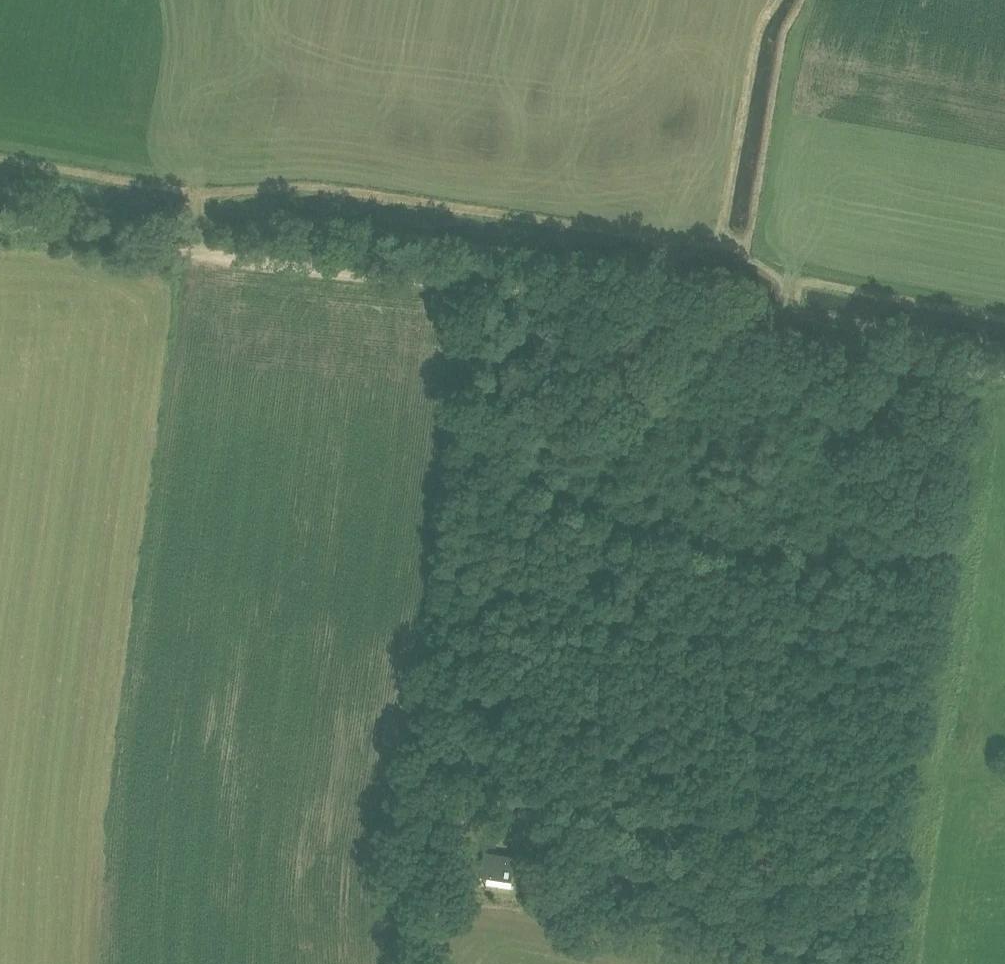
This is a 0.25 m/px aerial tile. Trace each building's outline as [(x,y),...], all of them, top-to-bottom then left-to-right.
[(487,848),(483,871),(489,872),(489,878),(513,882),(518,853),(487,848)]
